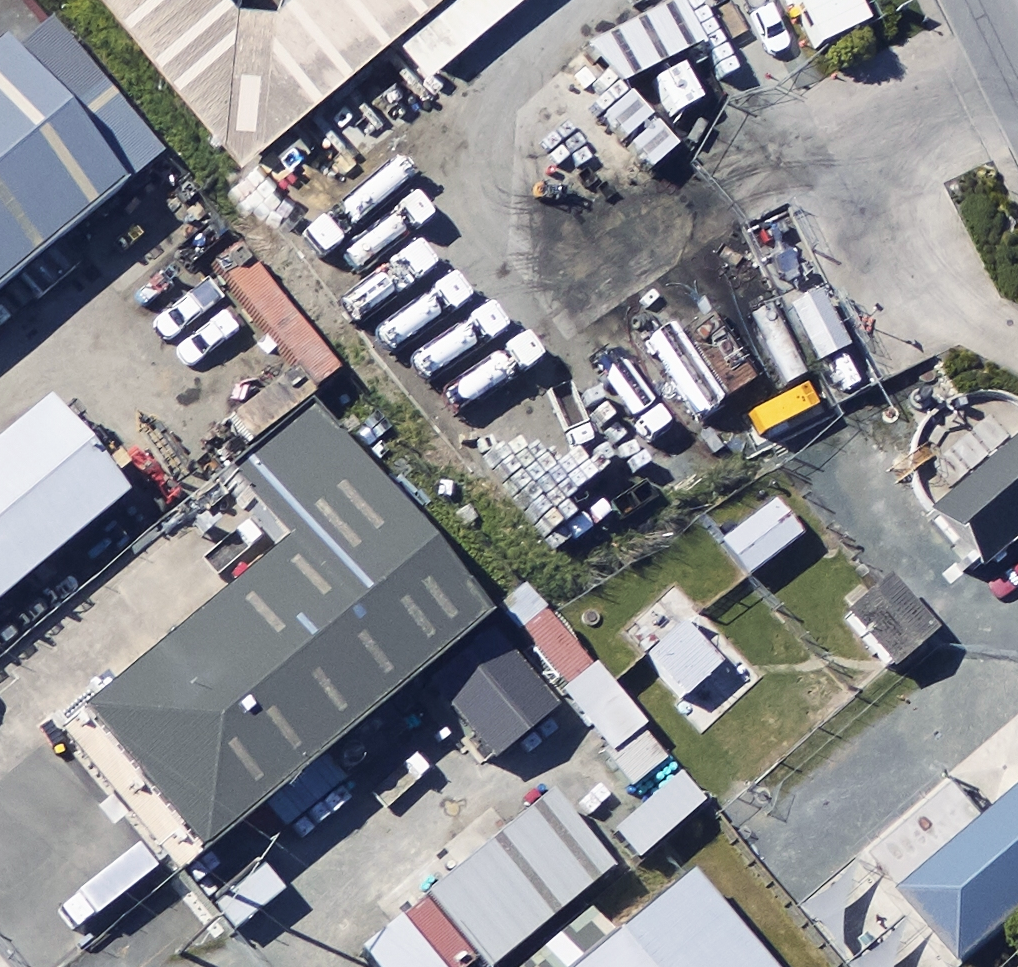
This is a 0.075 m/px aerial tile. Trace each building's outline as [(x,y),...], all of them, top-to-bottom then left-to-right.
[(450,0),(288,0),(251,31),(226,0),(99,0),(241,172),(450,0)] [(855,0),(794,0),(821,55),(870,31),(855,0)] [(706,52),(684,6),(591,51),(613,97),(706,52)] [(26,61),(0,82),(0,324),(145,205),(26,61)] [(100,350),(125,379),(247,277),(222,247),(100,350)] [(280,376),(187,452),(210,481),(335,380),(263,291),(231,317),(280,376)] [(851,356),(824,297),(790,312),(817,371),(851,356)] [(702,436),(724,472),(783,437),(761,401),(702,436)] [(51,413),(0,454),(0,613),(129,508),(51,413)] [(469,673),(282,448),(231,490),(284,553),(50,745),(184,907),(469,673)] [(933,523),(986,583),(1017,554),(1017,448),(933,523)] [(802,541),(772,505),(719,548),(749,585),(802,541)] [(735,656),(673,590),(623,637),(685,703),(735,656)] [(931,645),(887,595),(850,627),(894,678),(931,645)] [(668,769),(600,673),(563,699),(631,795),(668,769)] [(619,833),(644,862),(705,809),(680,780),(619,833)] [(881,867),(969,966),(986,966),(1017,939),(1017,811),(990,835),(958,799),(881,867)] [(554,802),(364,960),(370,966),(481,966),(483,965),(485,966),(504,966),(615,876),(554,802)] [(688,888),(592,966),(753,966),(688,888)]
